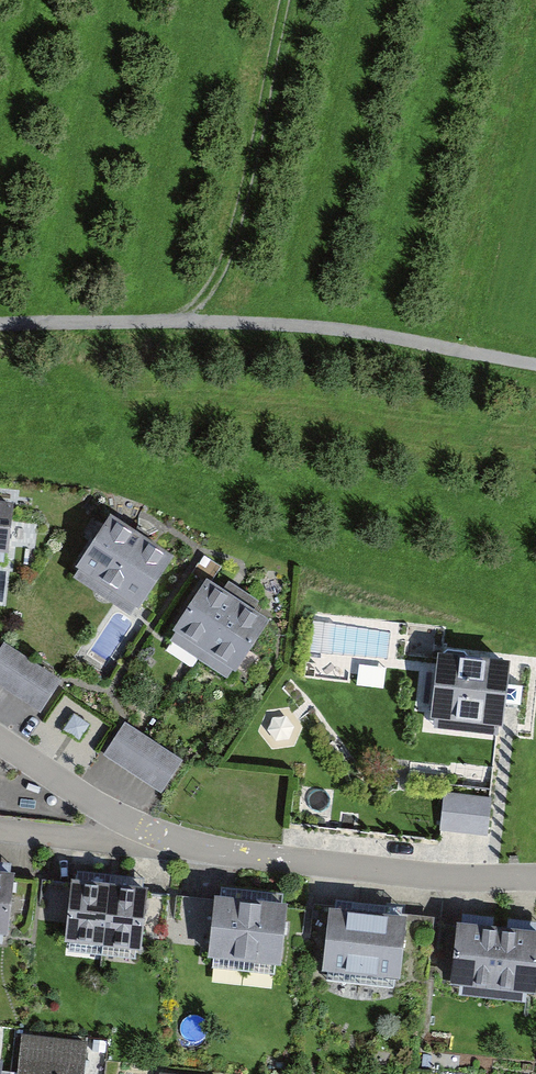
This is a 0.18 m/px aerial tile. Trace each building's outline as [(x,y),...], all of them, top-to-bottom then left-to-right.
[(6,557),(12,501),(0,500),(0,556),(6,557)] [(64,571),(130,618),(171,562),(104,514),(64,571)] [(266,628),(204,585),(161,646),(223,689),(266,628)] [(0,643),(0,690),(37,715),(59,683),(0,643)] [(429,654),(420,726),(505,737),(514,664),(429,654)] [(181,764),(120,720),(96,753),(158,797),(181,764)] [(493,832),(494,793),(446,791),(445,831),(493,832)] [(0,869),(0,942),(5,942),(13,871),(0,869)] [(148,891),(58,880),(51,940),(140,951),(148,891)] [(281,966),(289,904),(204,893),(196,955),(281,966)] [(408,916),(328,907),(320,972),(401,981),(408,916)] [(451,924),(443,991),(532,1001),(535,966),(535,934),(451,924)] [(88,1043),(12,1033),(7,1073),(84,1073),(88,1043)]
